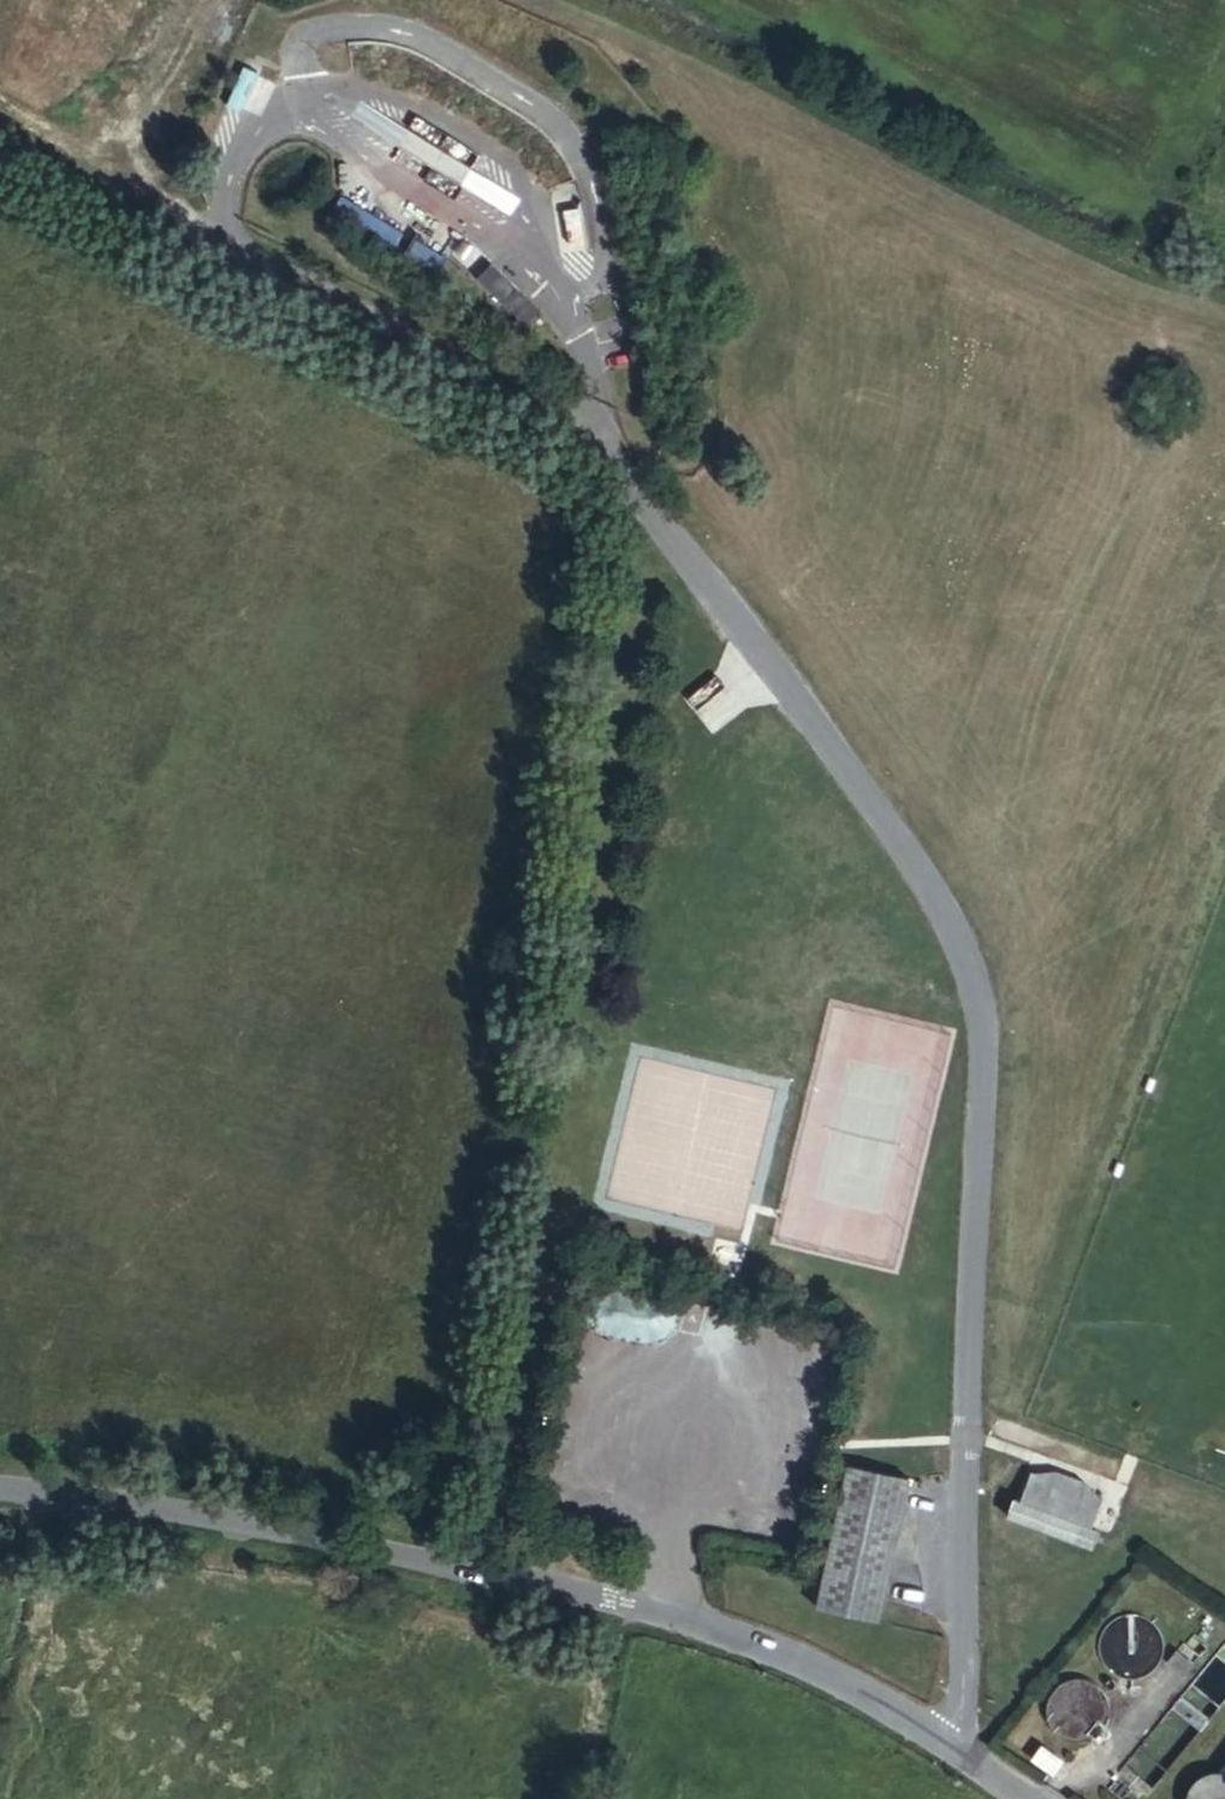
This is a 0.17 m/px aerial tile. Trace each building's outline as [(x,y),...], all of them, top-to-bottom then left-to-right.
[(342,197),(334,213),(397,244),(405,228),(342,197)] [(490,264),(478,281),(531,321),(544,305),(490,264)] [(879,1616),(909,1481),(849,1467),(819,1602),(879,1616)] [(1020,1500),(1013,1498),(1008,1515),(1092,1543),(1097,1526),(1090,1523),(1100,1494),(1087,1489),(1085,1497),(1076,1494),(1081,1479),(1054,1470),(1049,1485),(1041,1482),(1043,1475),(1030,1471),(1020,1500)] [(1118,1771),(1147,1795),(1224,1702),(1224,1643),(1118,1771)] [(1179,1648),(1169,1662),(1187,1675),(1198,1662),(1179,1648)] [(1043,1743),(1033,1757),(1056,1773),(1066,1758),(1043,1743)]
